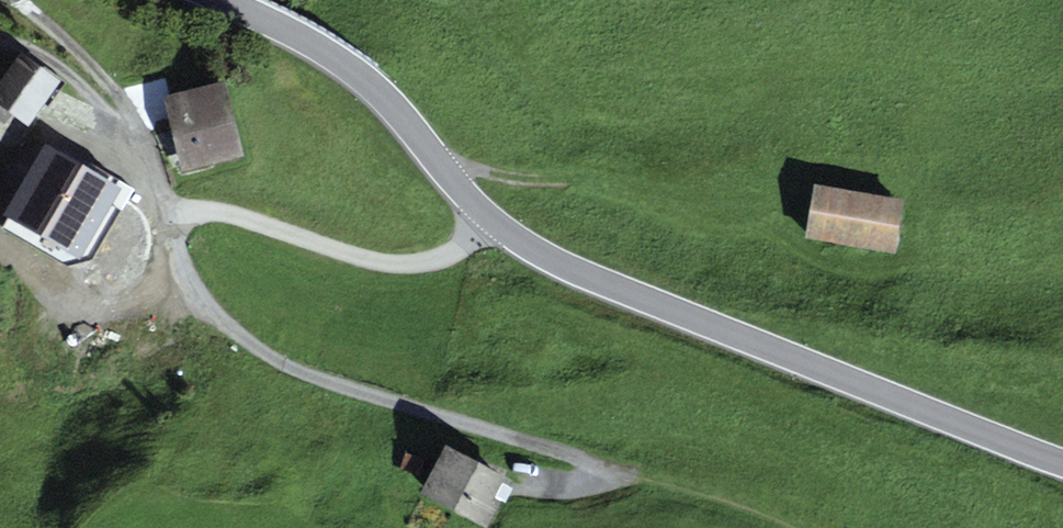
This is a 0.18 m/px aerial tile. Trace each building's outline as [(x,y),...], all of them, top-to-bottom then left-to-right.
[(20,53),(0,81),(0,106),(29,126),(60,82),(20,53)] [(228,86),(169,100),(187,174),(246,159),(228,86)] [(122,189),(45,144),(3,216),(79,261),(122,189)] [(909,201),(820,188),(812,238),(902,252),(909,201)] [(450,451),(423,500),(476,527),(494,527),(517,487),(450,451)]
